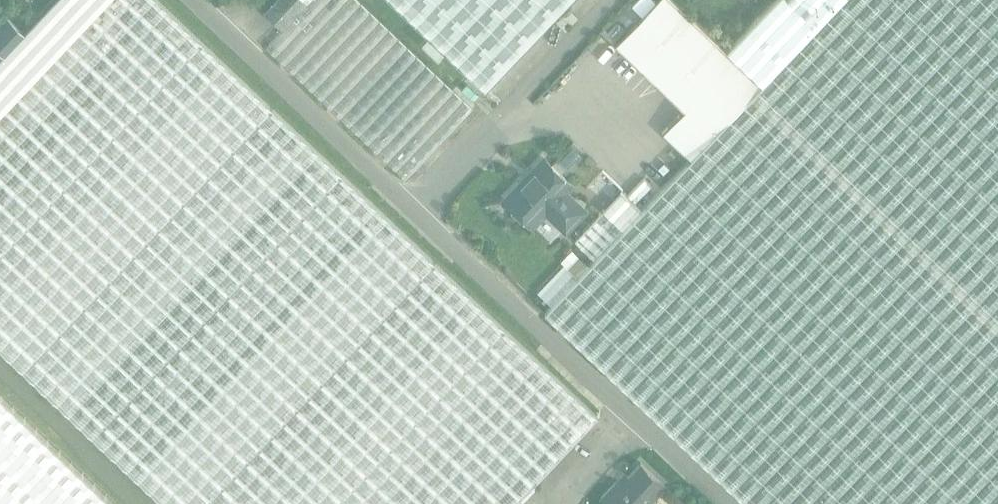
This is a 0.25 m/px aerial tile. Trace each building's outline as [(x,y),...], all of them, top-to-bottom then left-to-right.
[(596,415),(158,0),(103,0),(0,111),(0,351),(163,503),(513,503),(596,415)] [(103,0),(52,0),(22,31),(11,44),(2,53),(0,55),(0,111),(103,0)] [(472,109),(357,0),(275,0),(264,12),(282,30),(266,46),(354,130),(406,179),(472,109)] [(485,89),(570,0),(392,0),(485,89)] [(689,160),(641,210),(595,258),(545,311),(747,503),(997,503),(997,0),(840,0),(762,83),(689,160)] [(689,160),(762,83),(727,50),(675,0),(656,0),(614,44),(683,110),(661,133),(689,160)] [(632,5),(641,14),(655,0),(636,0),(632,5)] [(762,83),(840,0),(774,0),(727,50),(762,83)] [(0,19),(0,51),(2,53),(11,44),(22,31),(23,31),(5,13),(0,19)] [(608,32),(615,38),(624,29),(617,23),(608,32)] [(520,183),(504,199),(532,226),(546,211),(566,230),(585,210),(565,191),(572,184),(544,157),(532,170),(536,173),(523,186),(520,183)] [(603,209),(575,239),(595,258),(641,210),(621,191),(603,209)] [(572,249),(561,261),(564,264),(577,276),(588,265),(572,249)] [(564,264),(537,291),(551,304),(577,276),(564,264)] [(20,414),(0,395),(0,503),(114,503),(20,414)] [(658,501),(655,498),(665,488),(640,464),(620,486),(615,481),(599,497),(606,503),(654,503),(658,501)]
